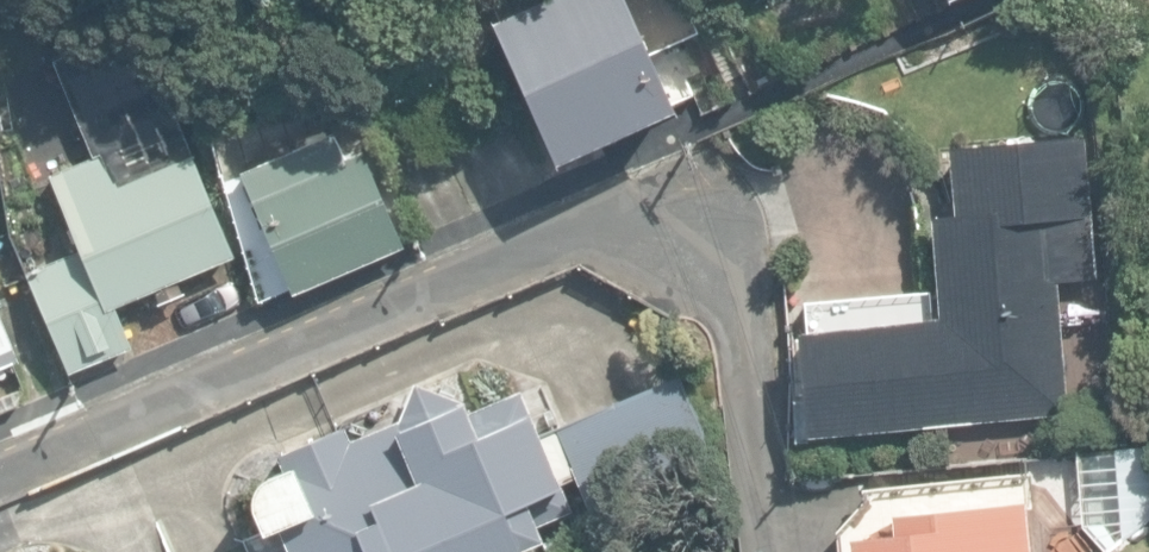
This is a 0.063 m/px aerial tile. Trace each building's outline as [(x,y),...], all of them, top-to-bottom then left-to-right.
[(559,165),(677,111),(626,0),(552,0),(496,25),(559,165)] [(30,274),(72,374),(135,348),(137,347),(119,307),(238,256),(141,26),(58,61),(99,158),(54,177),(85,250),(30,274)] [(243,174),(295,295),(409,246),(356,126),(243,174)] [(802,328),(811,433),(1064,412),(1053,279),(1096,275),(1085,136),(948,147),(954,212),(928,215),(936,317),(802,328)] [(559,428),(605,536),(671,509),(679,506),(714,492),(704,433),(680,377),(559,428)] [(251,551),(525,551),(549,542),(534,504),(564,491),(532,412),(524,415),(516,394),(481,408),(415,384),(400,419),(351,439),(346,427),(277,454),(282,468),(271,473),(265,477),(261,483),(258,490),(256,496),(256,502),(258,507),(266,528),(245,537),(251,551)] [(1122,537),(1148,508),(1148,441),(1114,444),(1122,537)] [(1023,501),(893,515),(895,532),(848,537),(849,551),(1029,551),(1023,501)]
